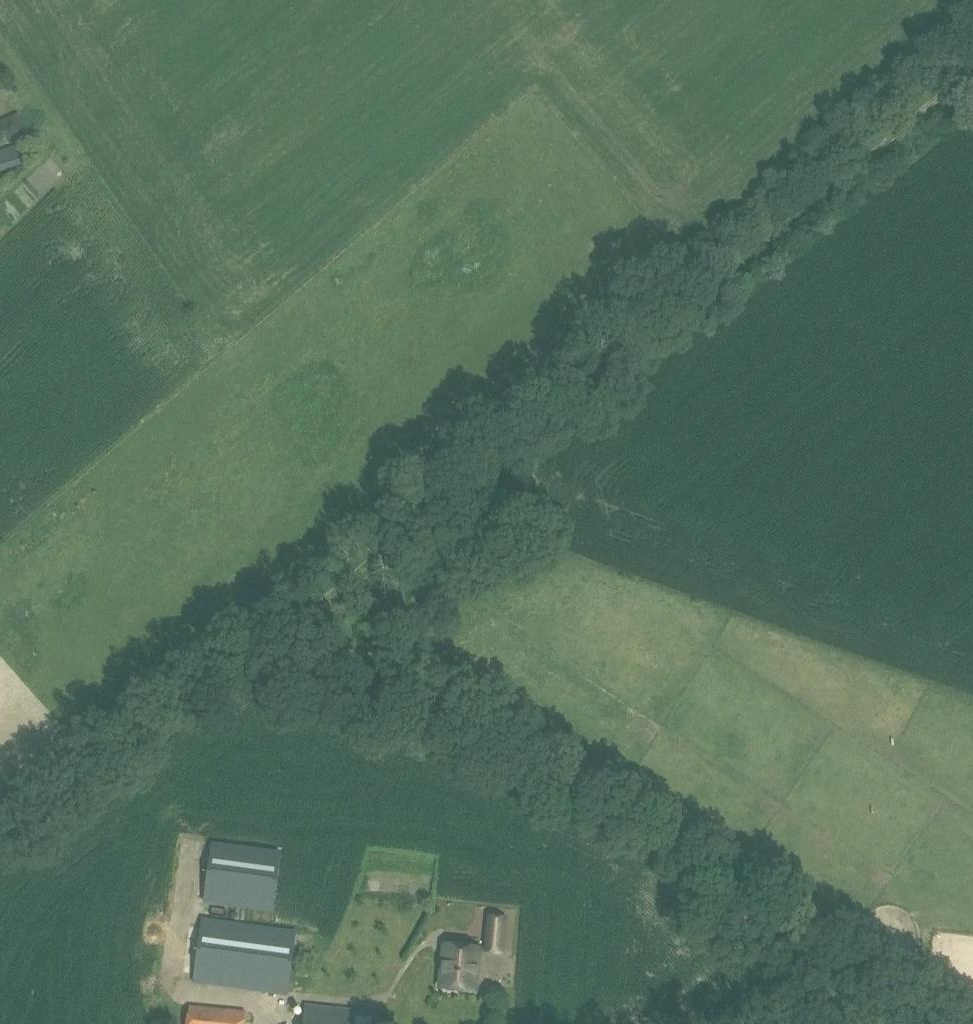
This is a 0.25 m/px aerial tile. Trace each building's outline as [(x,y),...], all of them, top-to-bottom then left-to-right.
[(0,151),(0,175),(23,167),(16,146),(0,151)] [(280,853),(213,844),(205,904),(273,912),(280,853)] [(509,921),(489,919),(485,955),(504,958),(509,921)] [(203,920),(194,984),(288,997),(297,933),(203,920)] [(306,935),(305,945),(323,948),(325,938),(306,935)] [(475,993),(479,952),(445,948),(441,990),(475,993)] [(246,1012),(190,1006),(189,1023),(244,1023),(246,1012)] [(307,1007),(305,1023),(356,1023),(358,1012),(307,1007)]
